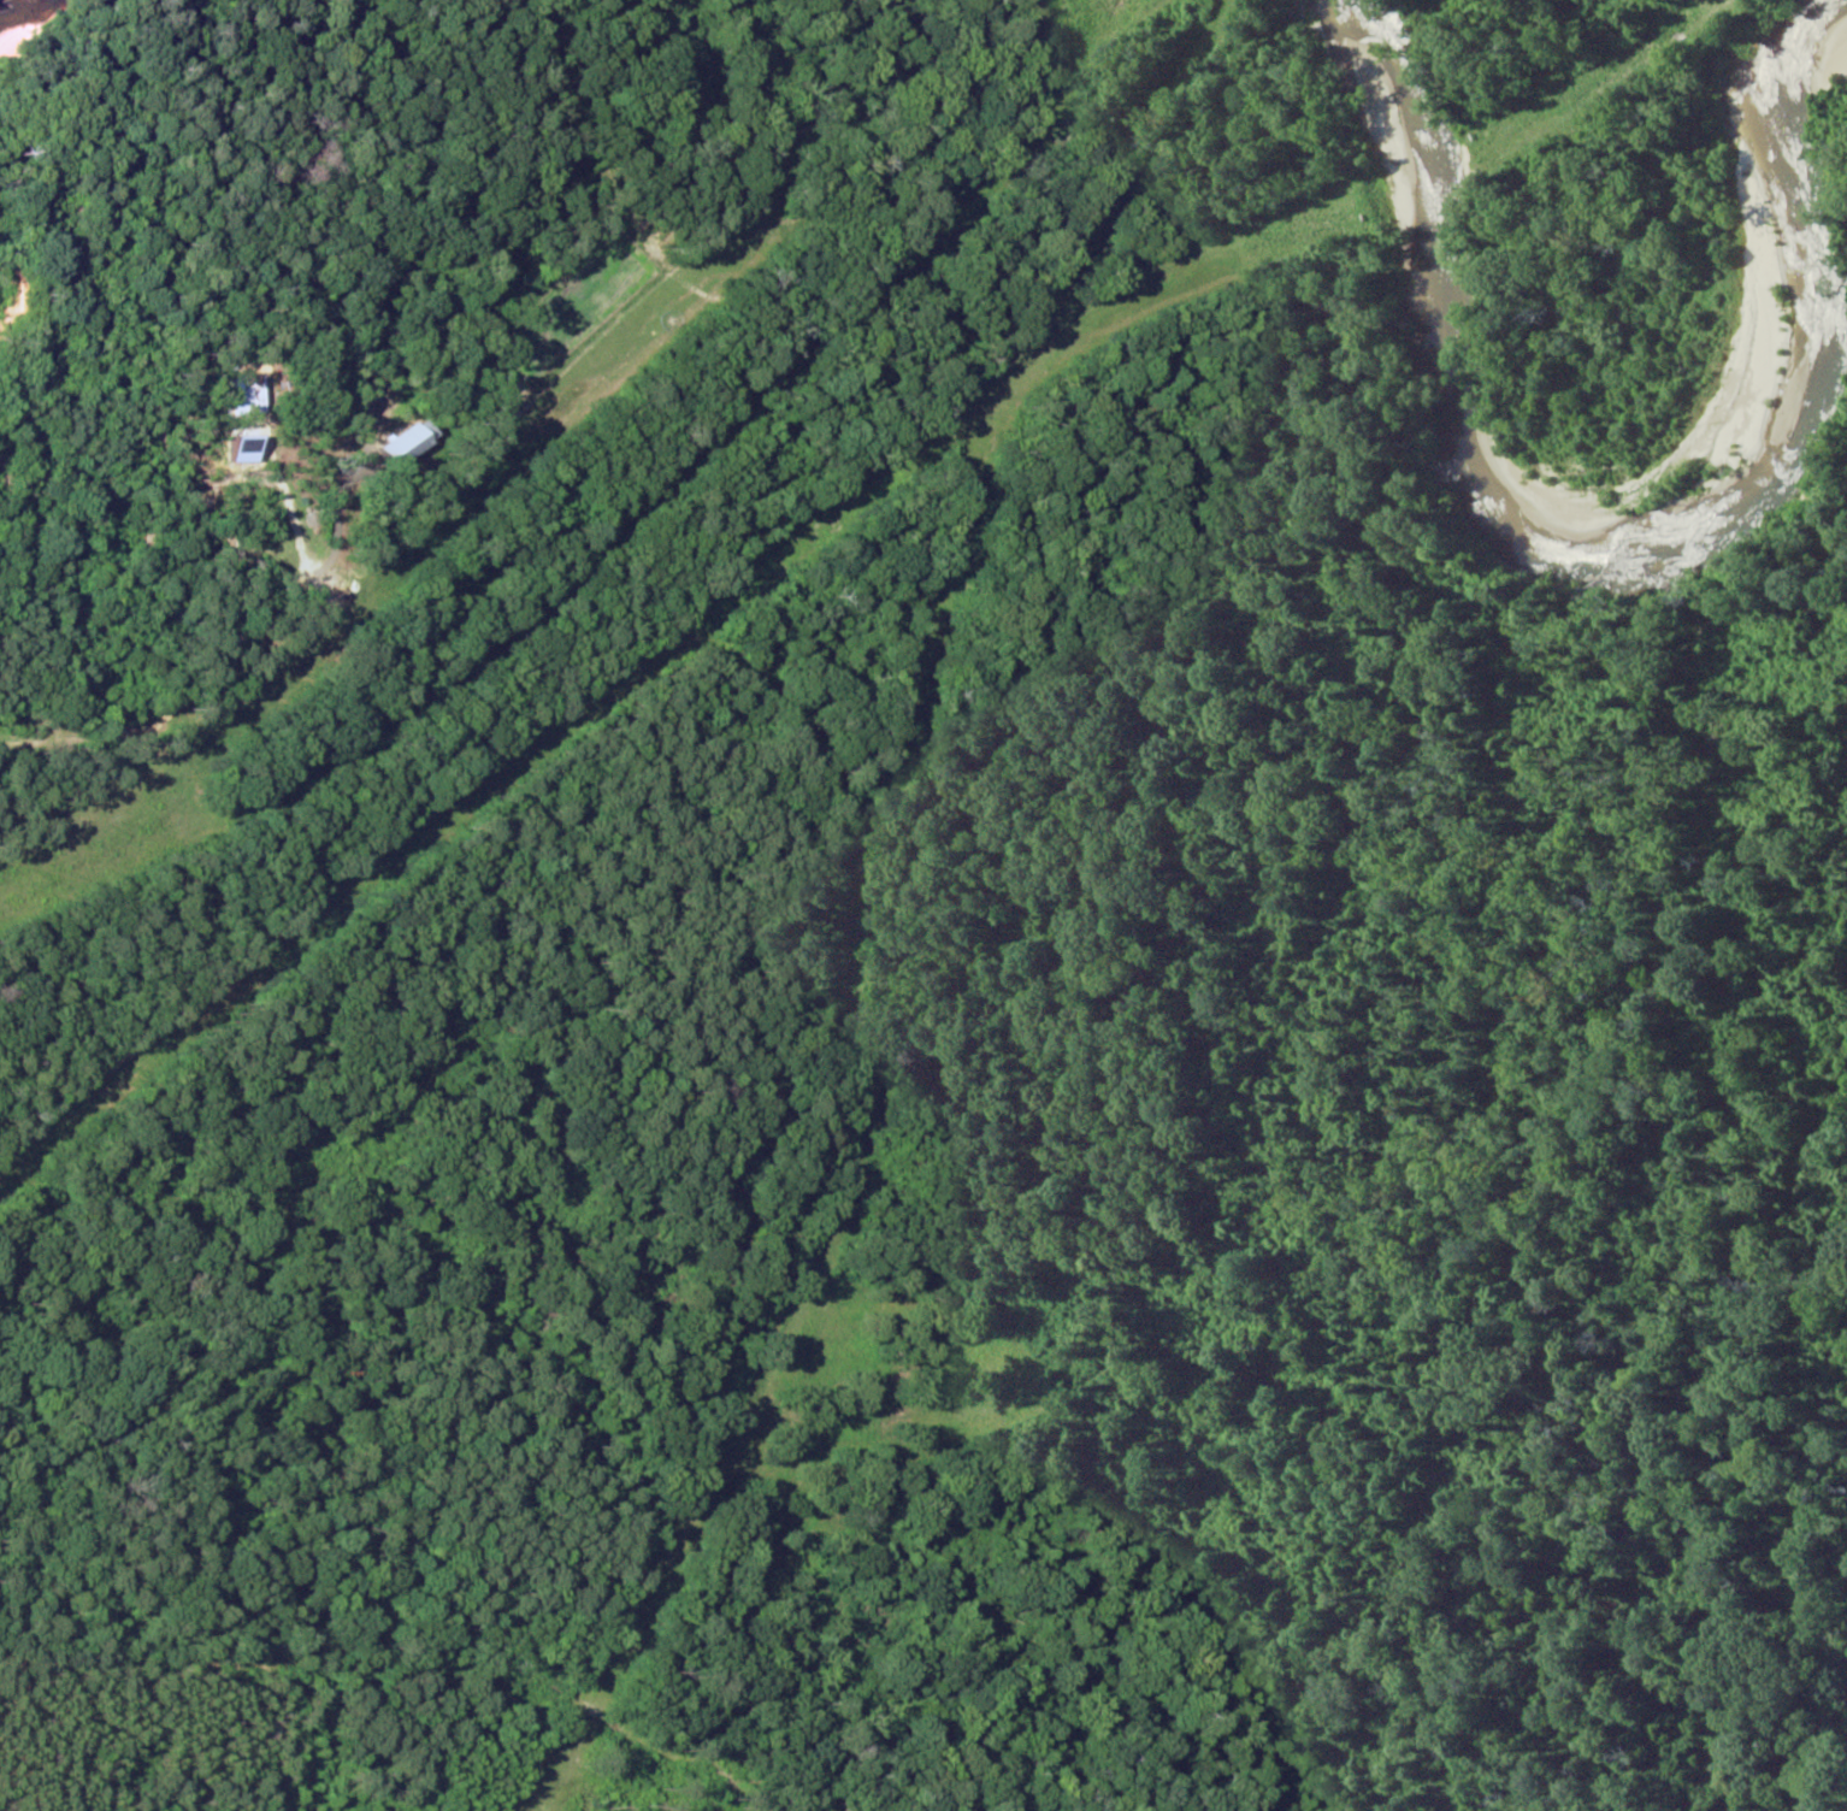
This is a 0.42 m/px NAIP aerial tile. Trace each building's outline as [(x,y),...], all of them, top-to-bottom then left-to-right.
[(439,434),(422,415),(383,450),(400,469),(439,434)]
